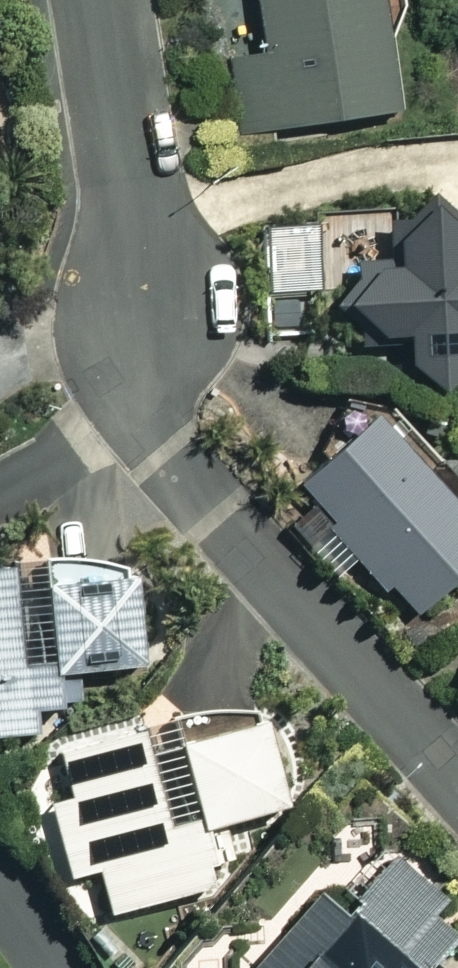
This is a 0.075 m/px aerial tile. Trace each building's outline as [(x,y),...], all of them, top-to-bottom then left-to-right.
[(375,0),(252,0),(259,50),(234,53),(244,131),(391,110),(375,0)] [(377,197),(378,235),(342,235),(344,352),(389,351),(390,383),(457,382),(457,195),(377,197)] [(365,411),(284,489),(405,615),(457,565),(457,508),(365,411)] [(0,565),(0,734),(32,730),(30,707),(77,702),(74,671),(139,663),(127,551),(0,565)] [(308,857),(261,688),(51,746),(65,796),(43,802),(64,876),(94,867),(107,913),(308,857)] [(330,895),(265,967),(411,967),(330,895)]
